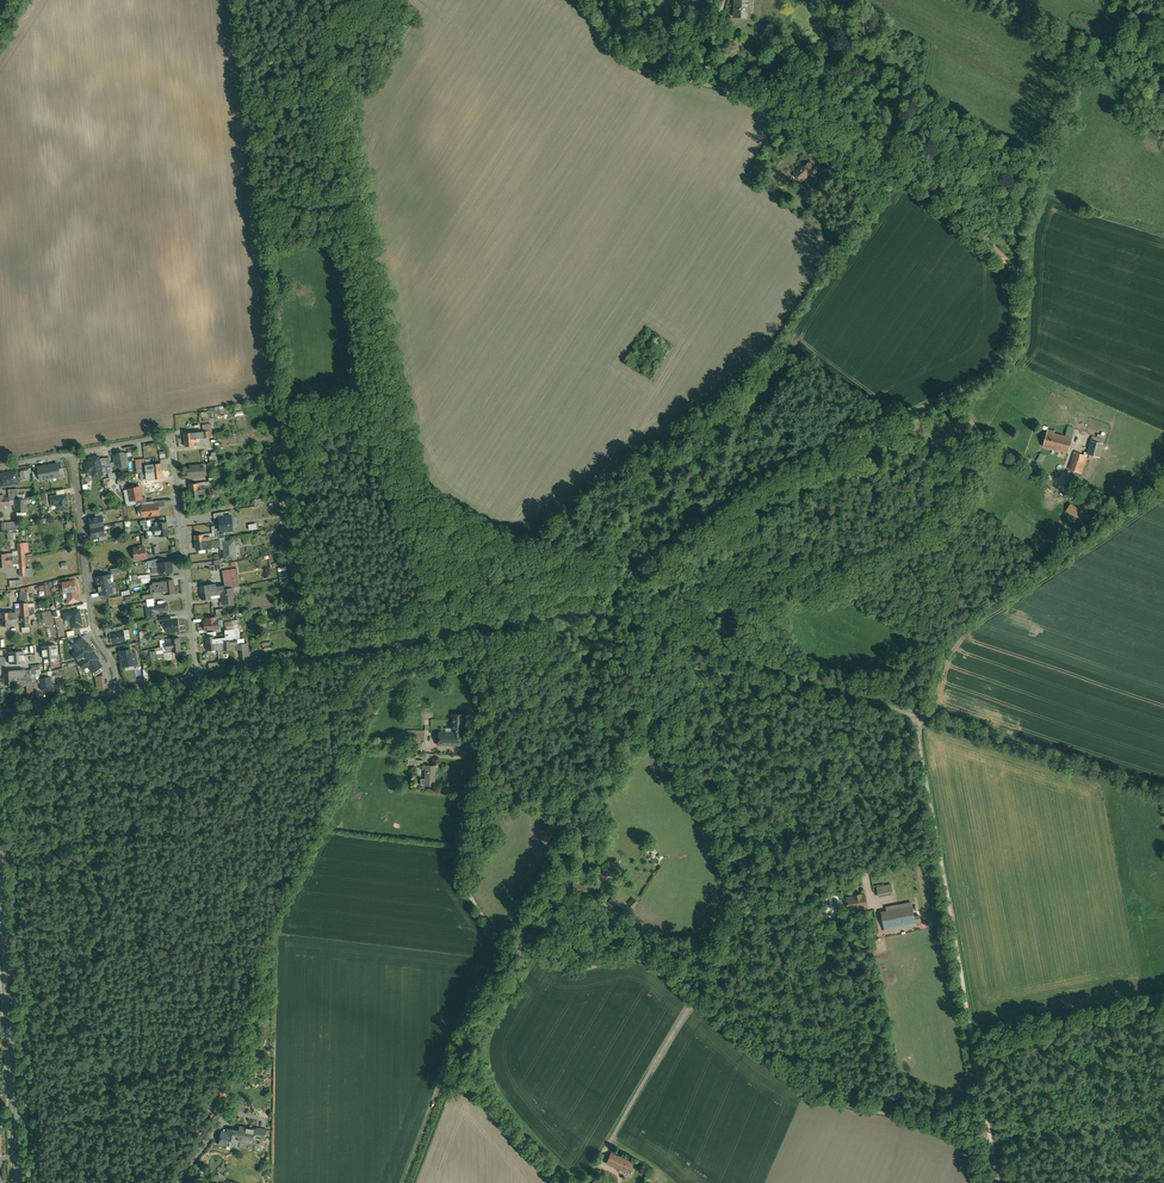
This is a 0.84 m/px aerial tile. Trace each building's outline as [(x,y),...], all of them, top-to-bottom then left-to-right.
[(735,15),(752,16),(753,0),(736,0),(735,15)] [(805,167),(804,165),(794,174),(802,182),(811,173),(813,175),(819,169),(815,165),(813,167),(809,163),(805,167)] [(199,431),(184,433),(185,440),(209,437),(209,436),(213,436),(212,424),(203,424),(204,433),(199,434),(199,431)] [(1067,426),(1065,436),(1073,438),(1075,428),(1067,426)] [(1055,431),(1048,429),(1044,446),(1054,449),(1058,434),(1055,433),(1055,431)] [(1065,436),(1058,434),(1054,449),(1069,453),(1073,438),(1065,436)] [(209,437),(185,440),(186,446),(215,443),(215,435),(213,436),(209,436),(209,437)] [(1090,441),(1088,441),(1085,455),(1088,456),(1094,457),(1097,443),(1090,441)] [(123,451),(117,453),(117,455),(114,455),(115,461),(111,462),(112,465),(119,464),(120,467),(127,465),(126,460),(128,459),(127,453),(124,453),(123,451)] [(1036,461),(1041,464),(1046,456),(1040,452),(1036,461)] [(1087,456),(1078,453),(1072,470),(1081,473),(1087,456)] [(99,456),(90,458),(90,461),(85,462),(87,472),(91,471),(95,474),(96,476),(103,474),(102,469),(100,458),(99,456)] [(105,457),(100,458),(102,469),(108,467),(106,458),(105,457)] [(161,464),(152,465),(152,467),(147,468),(147,472),(162,470),(161,464)] [(58,465),(38,469),(39,471),(40,479),(41,481),(61,478),(59,469),(58,465)] [(191,468),(188,469),(189,477),(201,475),(201,474),(205,473),(205,467),(202,467),(191,468)] [(147,472),(142,472),(143,477),(147,476),(147,479),(163,477),(162,470),(147,472)] [(0,474),(0,475),(0,478),(2,486),(16,483),(15,480),(16,479),(19,479),(17,471),(0,474)] [(209,481),(190,484),(191,490),(205,489),(205,485),(209,484),(209,481)] [(140,486),(129,488),(131,500),(136,499),(143,498),(143,497),(140,486)] [(19,489),(9,489),(9,496),(10,496),(10,501),(16,499),(25,499),(25,494),(19,494),(19,489)] [(205,489),(191,490),(191,497),(204,496),(204,493),(206,493),(205,489)] [(58,495),(52,496),(51,496),(52,501),(57,501),(58,510),(58,511),(69,509),(70,509),(68,494),(66,494),(58,495)] [(25,499),(16,499),(10,501),(10,505),(17,504),(17,512),(27,511),(26,499),(25,499)] [(152,505),(149,505),(143,506),(143,508),(143,509),(142,510),(143,511),(143,512),(144,513),(144,515),(159,514),(158,506),(158,504),(155,504),(152,505)] [(1070,504),(1064,514),(1083,527),(1090,517),(1070,504)] [(92,528),(103,526),(104,525),(102,516),(96,517),(90,518),(92,528)] [(18,521),(5,522),(6,531),(18,529),(18,521)] [(167,522),(156,523),(156,525),(148,526),(148,524),(143,524),(144,532),(144,531),(153,530),(168,528),(167,522)] [(221,525),(211,526),(212,532),(214,532),(214,533),(219,532),(222,532),(221,525)] [(105,535),(103,526),(92,528),(91,528),(93,537),(99,536),(105,535)] [(168,528),(153,530),(144,531),(144,532),(145,538),(149,537),(149,534),(155,534),(155,536),(169,535),(168,528)] [(204,534),(195,535),(196,548),(205,547),(205,545),(211,544),(211,540),(210,536),(204,536),(204,534)] [(211,544),(205,545),(205,547),(220,546),(219,538),(211,540),(211,544)] [(225,541),(223,541),(224,549),(225,559),(235,558),(234,540),(225,541)] [(7,553),(0,554),(0,560),(14,559),(26,557),(27,557),(27,555),(25,555),(24,542),(18,543),(19,548),(17,549),(17,550),(19,550),(19,555),(13,555),(13,553),(7,553)] [(145,547),(134,548),(135,559),(146,557),(145,547)] [(14,559),(0,560),(0,567),(8,566),(14,566),(14,564),(20,563),(20,575),(32,575),(31,568),(26,568),(26,557),(14,559)] [(162,558),(156,559),(151,560),(152,567),(159,566),(158,562),(163,562),(162,558)] [(163,562),(158,562),(159,566),(159,573),(173,571),(171,561),(163,562)] [(97,586),(113,582),(111,573),(95,577),(97,586)] [(234,575),(224,577),(225,584),(224,584),(224,586),(226,585),(226,588),(233,587),(239,586),(238,578),(234,579),(234,575)] [(75,579),(61,582),(63,592),(68,592),(69,598),(78,596),(77,590),(78,590),(75,579)] [(165,581),(153,582),(153,584),(150,584),(151,589),(159,588),(175,586),(174,579),(165,580),(165,581)] [(115,592),(113,582),(97,586),(99,595),(115,592)] [(216,584),(201,586),(201,592),(216,591),(226,589),(226,588),(226,585),(224,586),(216,587),(216,584)] [(175,586),(159,588),(153,589),(153,593),(166,591),(166,594),(175,593),(175,586)] [(233,587),(226,588),(226,589),(216,591),(217,595),(221,594),(222,603),(237,601),(236,595),(234,595),(233,587)] [(216,591),(201,592),(202,599),(211,598),(211,596),(217,595),(216,591)] [(28,592),(20,592),(21,603),(28,602),(28,592)] [(17,612),(2,612),(2,619),(17,618),(29,615),(35,614),(35,608),(31,608),(31,609),(29,609),(29,608),(29,604),(28,602),(21,603),(21,608),(16,609),(17,612)] [(168,603),(149,605),(150,612),(148,612),(148,619),(157,618),(156,612),(158,611),(169,609),(168,603)] [(72,629),(84,626),(80,610),(64,613),(65,621),(70,620),(72,629)] [(17,618),(2,619),(2,626),(17,625),(17,623),(19,623),(19,622),(22,622),(22,627),(30,626),(30,618),(29,615),(17,618)] [(171,619),(166,620),(166,622),(165,624),(165,627),(167,628),(167,631),(179,630),(178,619),(171,619)] [(207,621),(205,621),(205,629),(219,628),(218,620),(217,620),(207,621)] [(116,626),(106,628),(107,637),(110,636),(110,632),(117,630),(116,626)] [(117,630),(110,632),(110,636),(112,643),(126,640),(127,640),(124,628),(124,629),(117,630)] [(226,634),(215,635),(216,638),(222,638),(222,642),(232,641),(232,640),(236,640),(235,633),(226,634)] [(73,643),(80,638),(77,635),(68,637),(73,643)] [(79,660),(93,650),(91,647),(89,647),(82,637),(80,638),(73,643),(77,650),(79,652),(75,655),(79,660)] [(180,637),(171,638),(171,641),(165,641),(166,646),(181,644),(180,637)] [(232,641),(222,642),(223,648),(235,647),(235,645),(240,644),(244,643),(243,639),(236,640),(232,640),(232,641)] [(222,642),(207,643),(208,650),(219,649),(219,653),(223,652),(223,648),(222,642)] [(244,643),(240,644),(241,653),(248,652),(249,652),(248,643),(244,643)] [(56,644),(42,646),(43,658),(58,657),(56,644)] [(181,644),(166,646),(166,650),(169,650),(169,652),(181,651),(181,644)] [(122,650),(121,650),(124,664),(134,663),(134,662),(134,661),(133,658),(137,658),(136,652),(132,653),(131,649),(122,650)] [(96,654),(93,650),(79,660),(83,666),(87,664),(88,665),(93,672),(100,667),(102,665),(95,655),(96,654)] [(17,663),(16,651),(9,652),(10,663),(17,663)] [(17,663),(24,662),(24,651),(16,651),(17,663)] [(102,670),(100,667),(93,672),(95,676),(102,670)] [(31,670),(5,671),(5,678),(20,677),(32,674),(36,674),(35,669),(31,670)] [(102,675),(96,676),(98,688),(106,687),(104,675),(102,675)] [(55,685),(51,683),(50,676),(41,678),(43,690),(44,690),(50,693),(50,695),(56,694),(56,692),(60,691),(59,685),(55,685)] [(463,715),(453,714),(453,733),(461,733),(463,733),(463,715)] [(453,733),(440,732),(439,744),(461,744),(461,733),(453,733)] [(436,766),(426,765),(425,779),(422,779),(421,785),(435,786),(436,766)] [(610,873),(605,866),(599,870),(604,877),(610,873)] [(589,883),(574,880),(572,893),(587,895),(589,883)] [(891,885),(878,887),(879,896),(892,893),(891,885)] [(627,903),(617,893),(615,895),(612,893),(609,895),(612,898),(608,901),(618,912),(627,903)] [(860,893),(843,896),(844,903),(861,900),(860,893)] [(830,906),(826,907),(827,919),(835,918),(834,913),(840,913),(839,909),(837,910),(836,905),(838,904),(838,902),(834,902),(833,896),(826,897),(827,903),(829,902),(830,906)] [(635,900),(628,906),(630,909),(637,903),(635,900)] [(887,911),(882,912),(884,927),(890,926),(891,930),(915,926),(911,903),(886,907),(887,911)] [(244,1077),(243,1081),(245,1082),(244,1087),(247,1088),(249,1083),(254,1085),(255,1079),(244,1077)] [(248,1129),(246,1129),(246,1128),(240,1127),(240,1130),(238,1139),(249,1141),(249,1139),(255,1140),(256,1134),(262,1135),(261,1139),(265,1139),(267,1129),(259,1128),(258,1130),(249,1128),(248,1128),(248,1129)] [(234,1131),(232,1131),(232,1130),(231,1129),(228,1128),(227,1133),(222,1132),(220,1144),(237,1146),(238,1139),(240,1130),(235,1129),(235,1130),(234,1130),(234,1131)] [(624,1159),(611,1154),(607,1162),(620,1168),(624,1159)] [(632,1163),(624,1159),(620,1168),(628,1172),(632,1163)]
